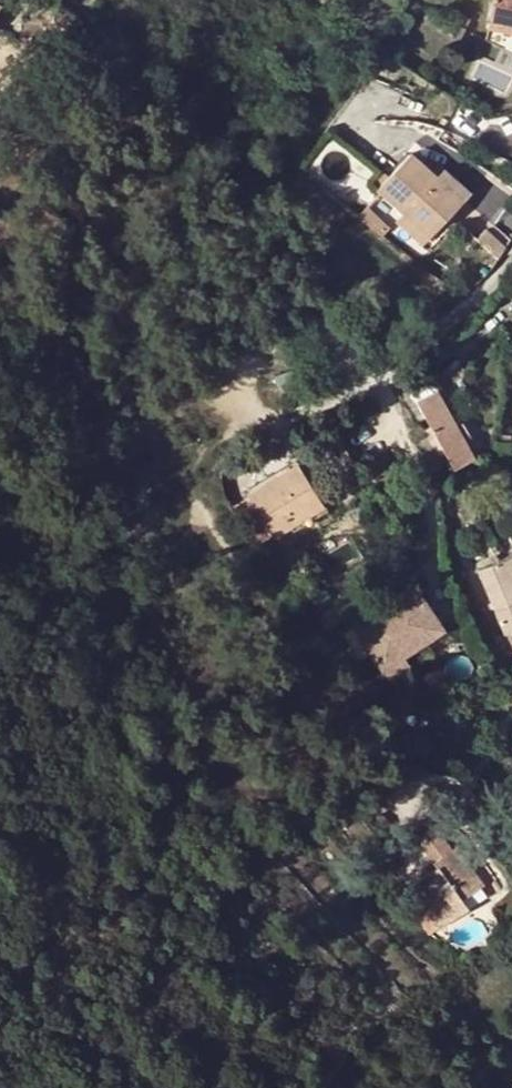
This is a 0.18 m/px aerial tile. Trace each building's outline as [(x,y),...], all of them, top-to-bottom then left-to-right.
[(488,39),(511,50),(511,0),(495,0),(488,39)] [(431,235),(462,200),(438,178),(412,153),(379,189),(404,212),(431,235)] [(445,170),(438,178),(462,200),(470,192),(445,170)] [(401,240),(366,207),(357,217),(395,247),(401,240)] [(431,235),(404,212),(397,221),(423,244),(431,235)] [(503,247),(483,229),(475,239),(494,257),(503,247)] [(421,380),(399,391),(415,423),(425,418),(429,426),(425,429),(427,435),(436,451),(442,448),(453,469),(469,460),(474,456),(464,437),(457,425),(452,414),(438,388),(439,386),(432,374),(421,380)] [(463,421),(457,425),(464,437),(470,433),(463,421)] [(299,464),(249,494),(273,534),(323,503),(299,464)] [(503,559),(480,568),(489,591),(506,631),(511,629),(511,555),(503,559)] [(417,590),(354,631),(386,675),(409,660),(448,634),(417,590)] [(340,610),(322,622),(328,631),(349,617),(343,609),(340,610)] [(409,660),(386,675),(393,686),(416,671),(409,660)] [(378,799),(368,807),(378,818),(387,811),(378,799)] [(437,825),(419,838),(435,860),(439,867),(432,872),(411,887),(440,928),(470,906),(464,897),(470,892),(484,883),(478,874),(474,867),(468,871),(453,848),(447,840),(437,825)] [(468,871),(474,867),(458,845),(453,848),(468,871)] [(428,865),(432,872),(439,867),(435,860),(428,865)]
